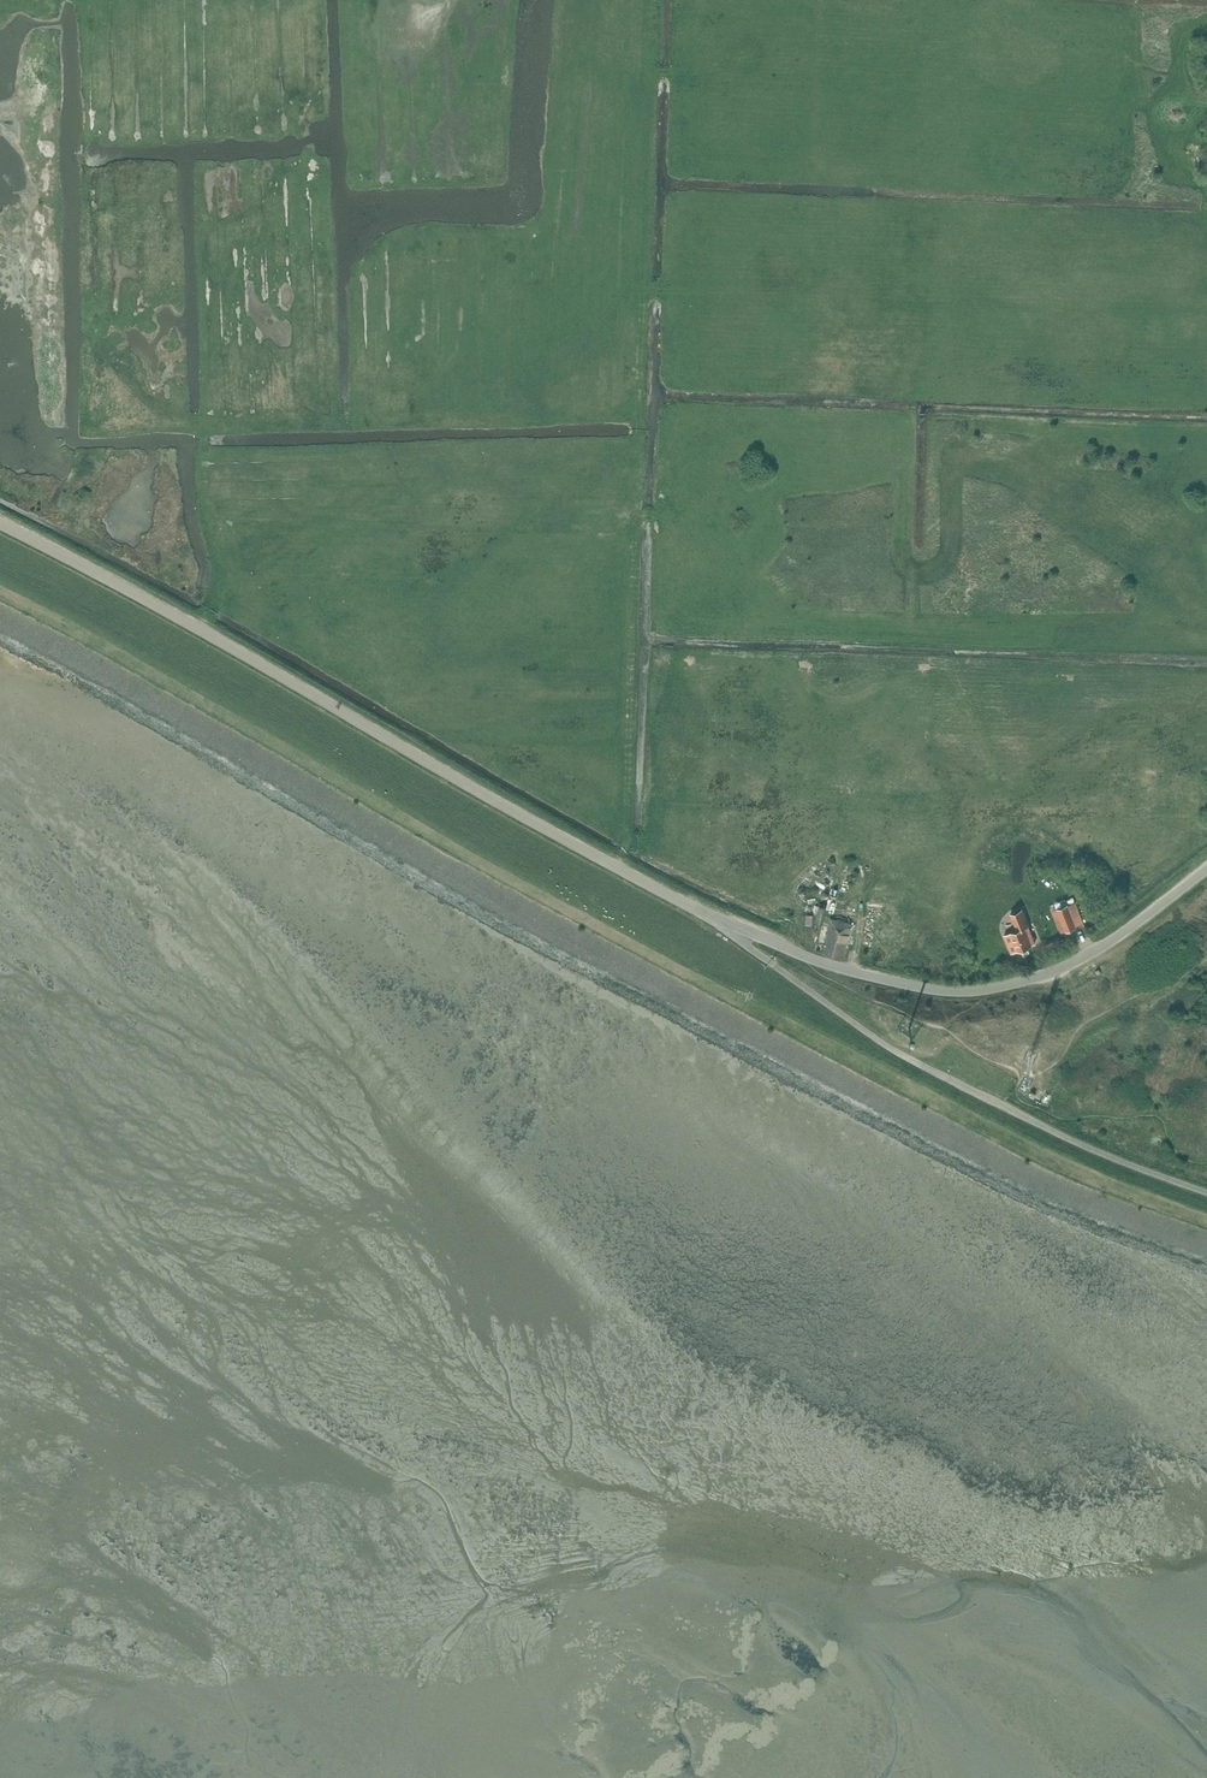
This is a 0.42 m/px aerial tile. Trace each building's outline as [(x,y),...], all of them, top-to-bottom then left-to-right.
[(1187,174),(1180,175),(1181,186),(1188,185),(1187,174)] [(1068,904),(1057,908),(1066,931),(1077,926),(1068,904)] [(826,908),(818,906),(815,922),(822,923),(826,908)] [(1012,932),(1006,935),(1013,953),(1019,950),(1033,945),(1037,943),(1033,934),(1029,926),(1030,925),(1023,909),(1012,914),(1018,930),(1012,932)] [(831,918),(829,927),(823,953),(844,958),(852,923),(831,918)] [(1060,936),(1046,942),(1049,950),(1063,943),(1060,936)]
